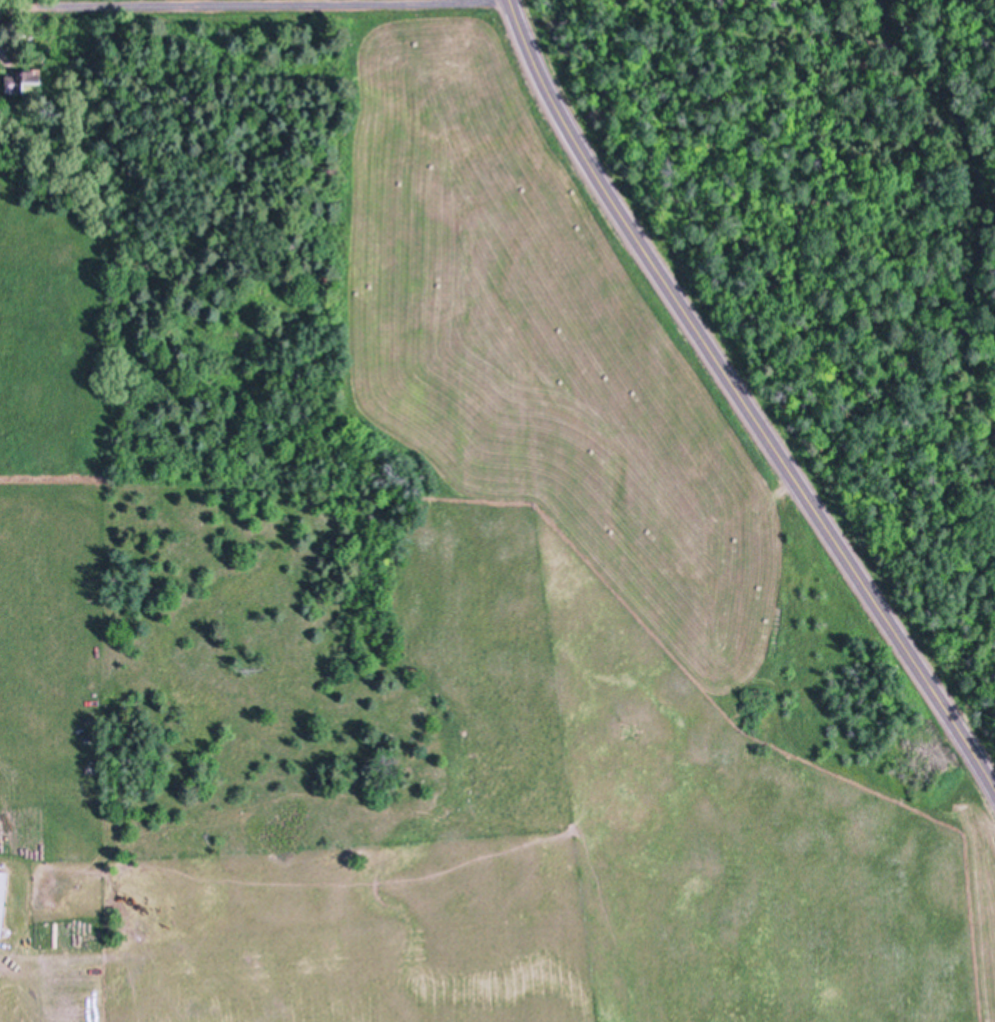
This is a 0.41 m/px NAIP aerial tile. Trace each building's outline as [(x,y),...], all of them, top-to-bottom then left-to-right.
[(7,76),(19,75),(19,71),(28,70),(28,69),(42,68),(43,89),(34,90),(34,93),(20,94),(8,94),(8,89),(7,89),(7,76)] [(4,936),(0,936),(0,869),(10,870),(4,936)]
